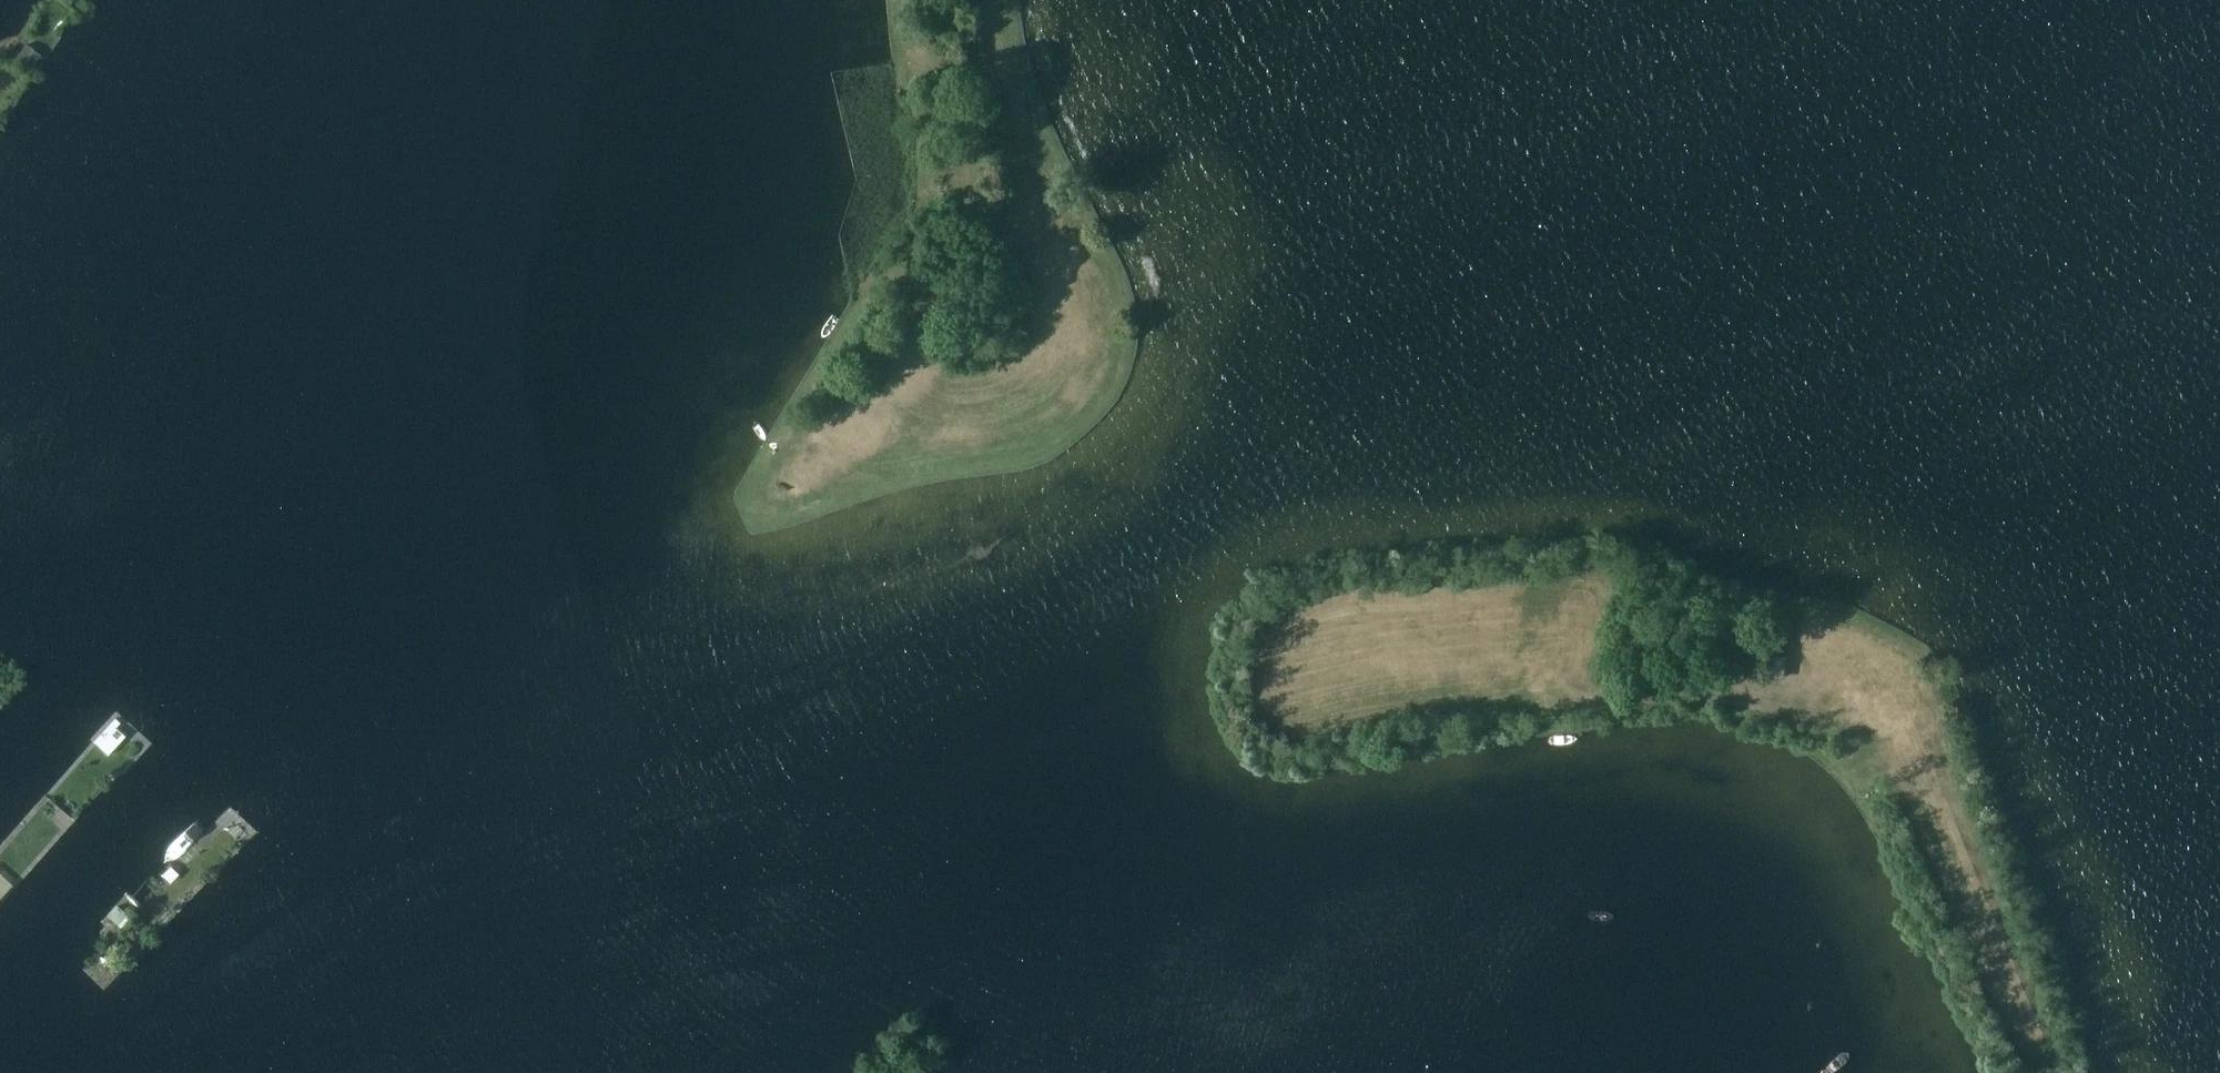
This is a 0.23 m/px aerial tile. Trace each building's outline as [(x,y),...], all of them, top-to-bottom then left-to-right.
[(26,44),(15,60),(30,70),(40,54),(26,44)] [(1778,655),(1776,676),(1788,678),(1790,656),(1778,655)] [(110,723),(94,742),(108,754),(124,735),(116,728),(121,722),(116,717),(110,723)] [(1,898),(13,885),(0,874),(0,898),(1,898)]
